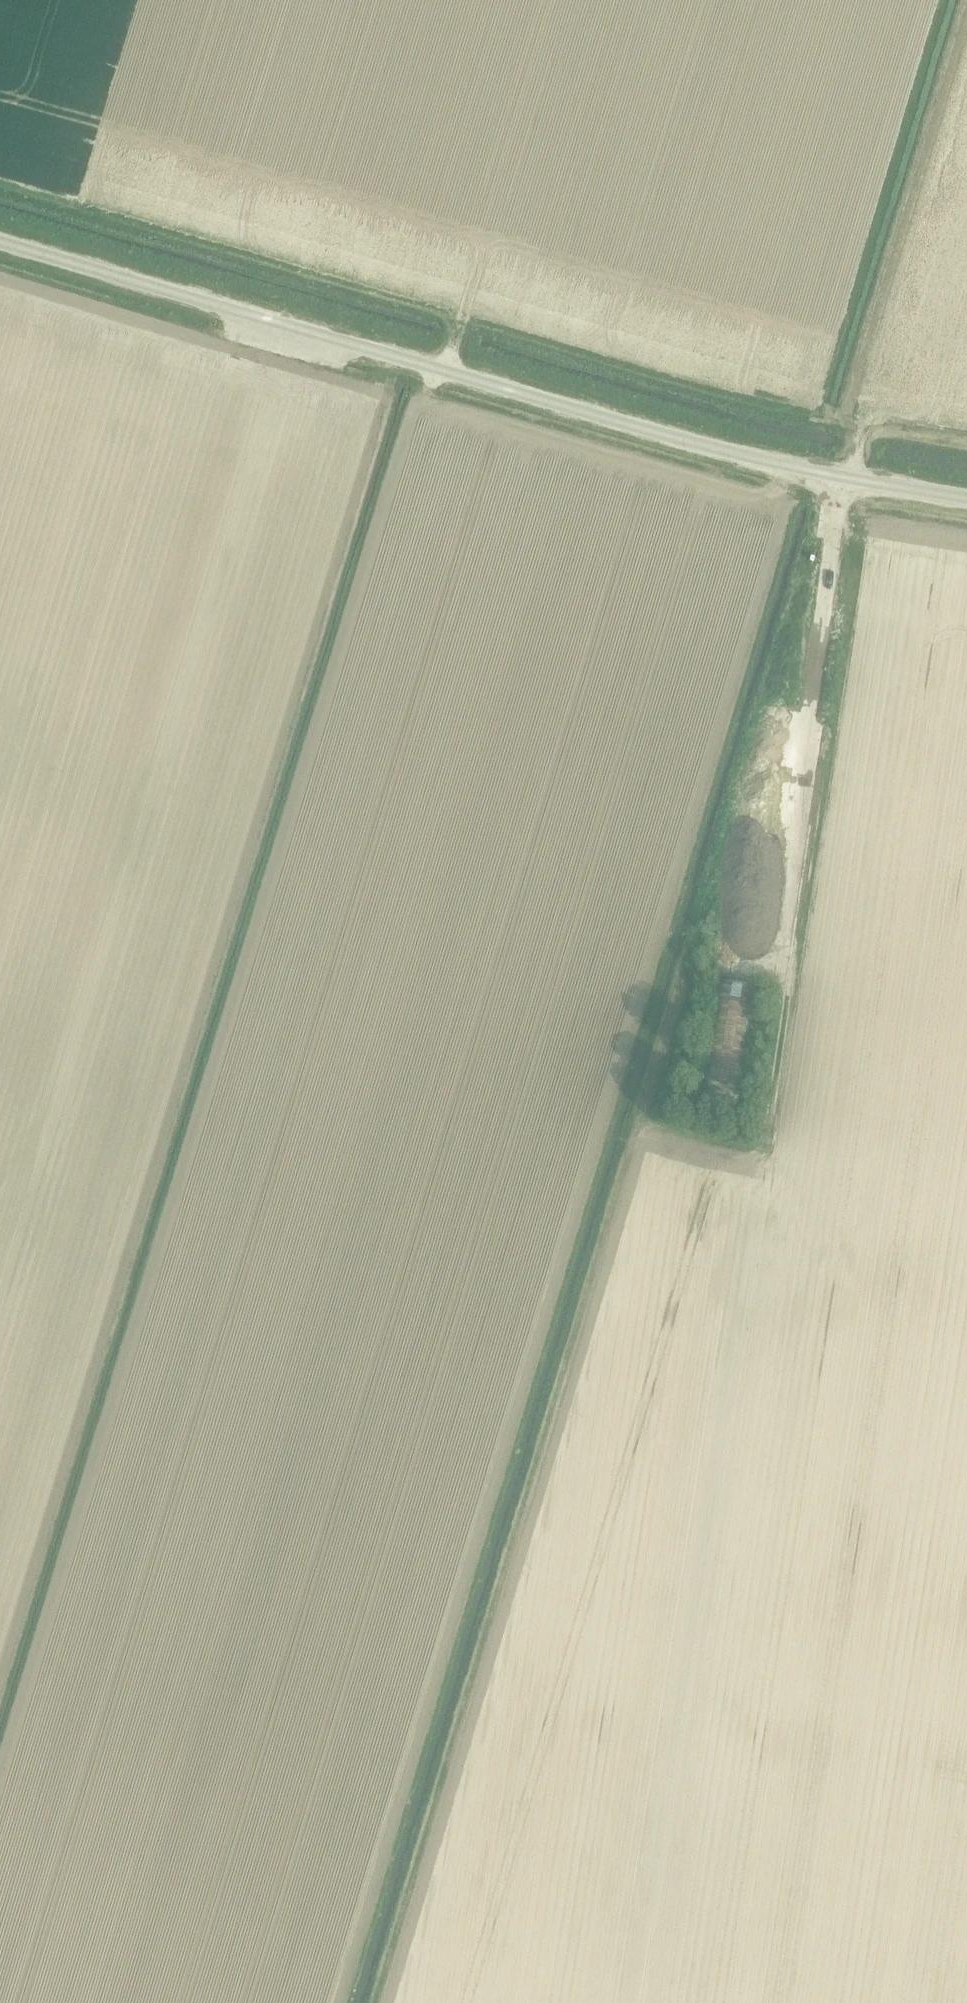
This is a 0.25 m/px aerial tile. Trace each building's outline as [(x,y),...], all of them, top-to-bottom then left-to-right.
[(739,1108),(756,987),(720,982),(702,1102),(739,1108)]
